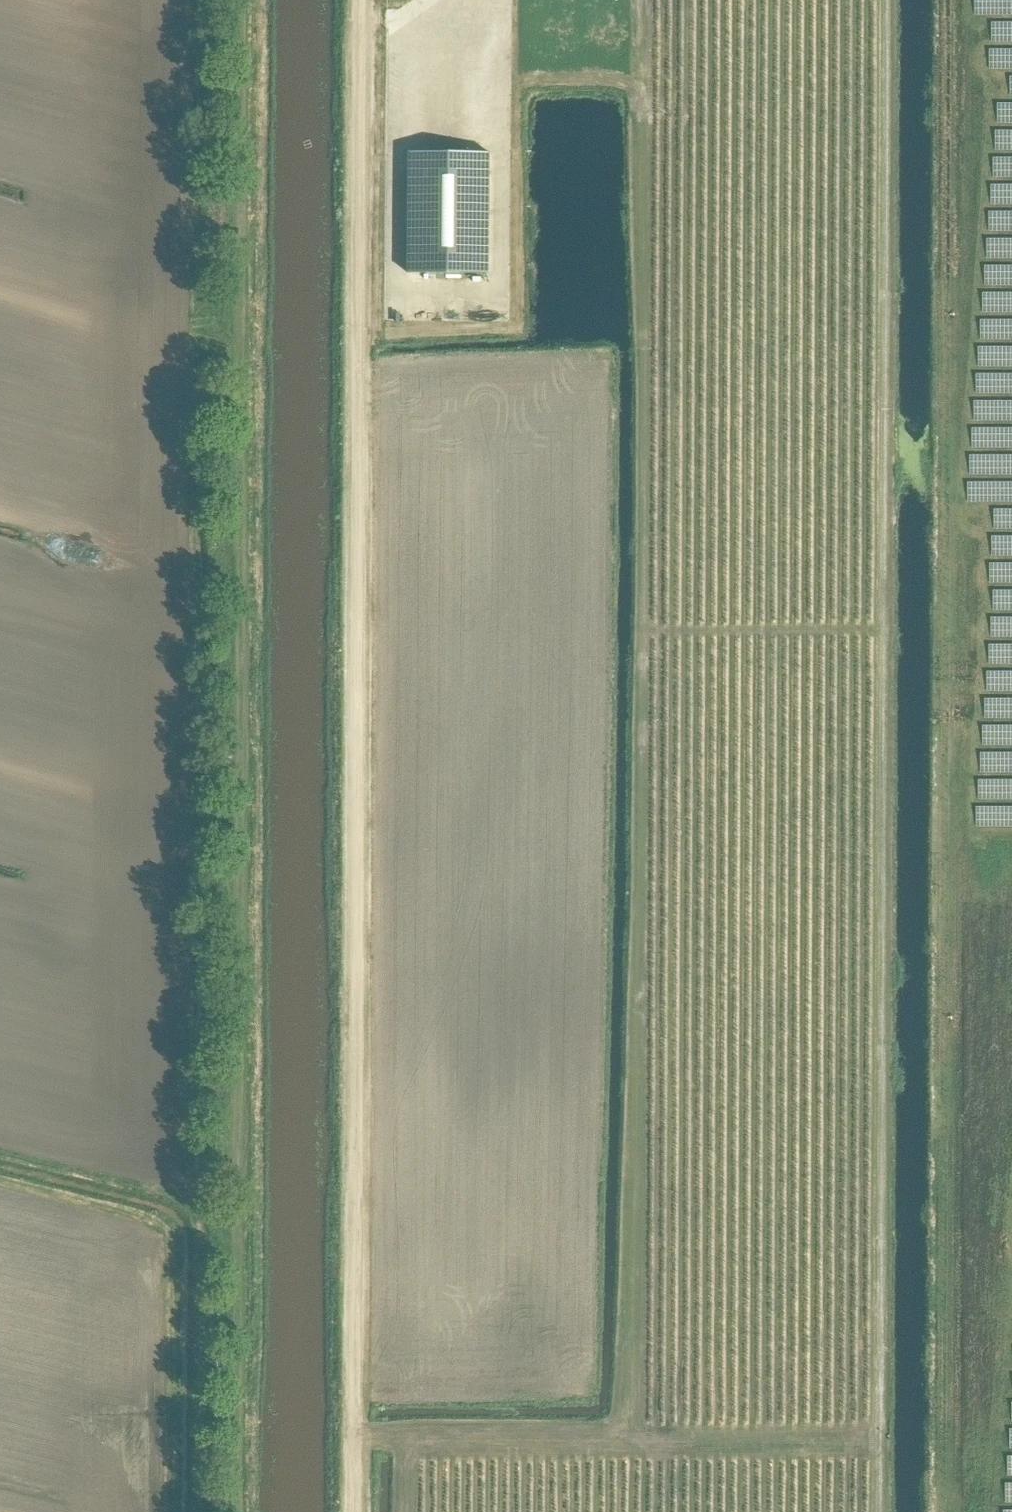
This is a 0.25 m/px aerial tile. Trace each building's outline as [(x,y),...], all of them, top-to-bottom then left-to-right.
[(490,153),(409,153),(408,274),(489,275),(490,153)]
